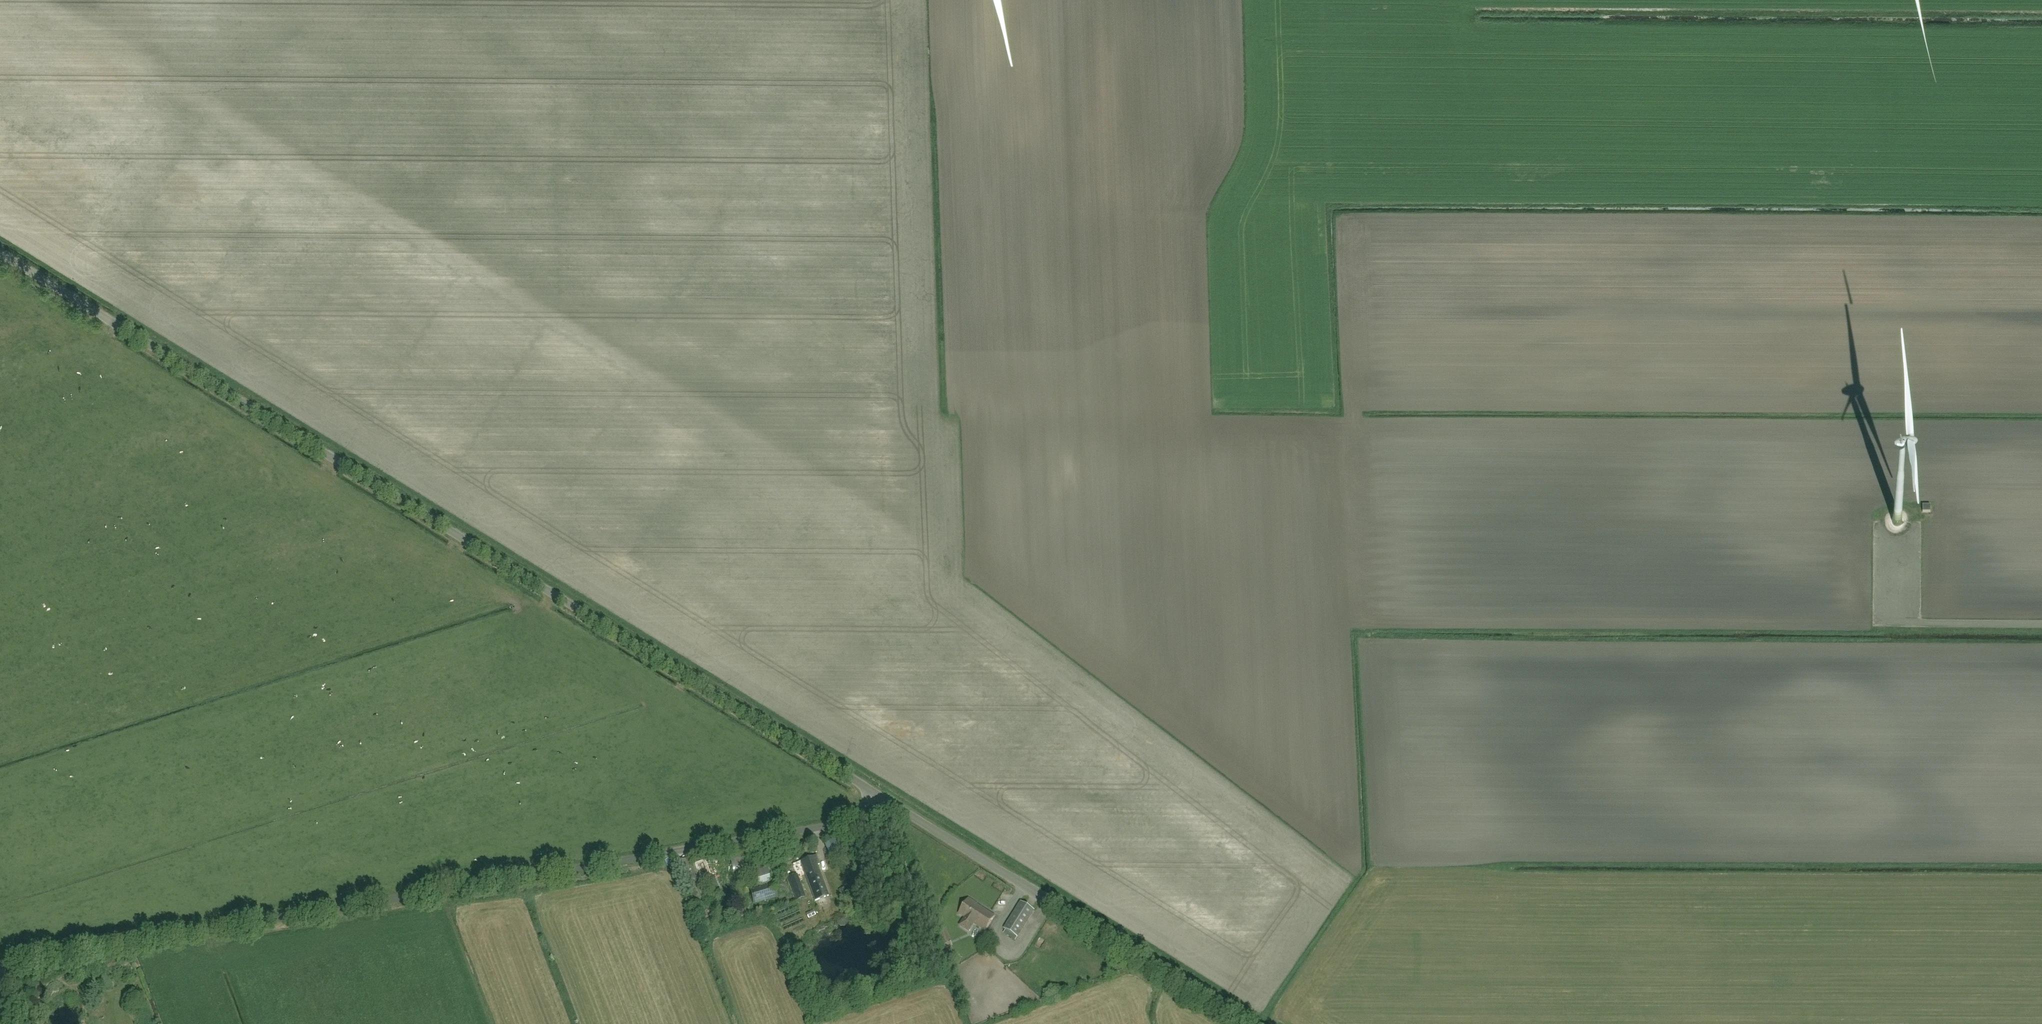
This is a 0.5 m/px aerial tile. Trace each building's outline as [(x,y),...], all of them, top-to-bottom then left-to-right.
[(816,855),(801,861),(815,900),(829,895),(817,865),(820,864),(816,855)] [(752,892),(755,901),(775,895),(771,881),(779,878),(781,883),(786,881),(781,863),(757,871),(762,888),(752,892)] [(805,897),(804,893),(797,874),(788,877),(797,900),(805,897)] [(959,914),(964,918),(959,926),(969,932),(974,924),(985,931),(995,915),(977,903),(977,904),(968,899),(959,914)] [(1004,928),(1017,938),(1036,912),(1023,902),(1004,928)] [(943,949),(951,945),(949,939),(940,942),(943,949)]
